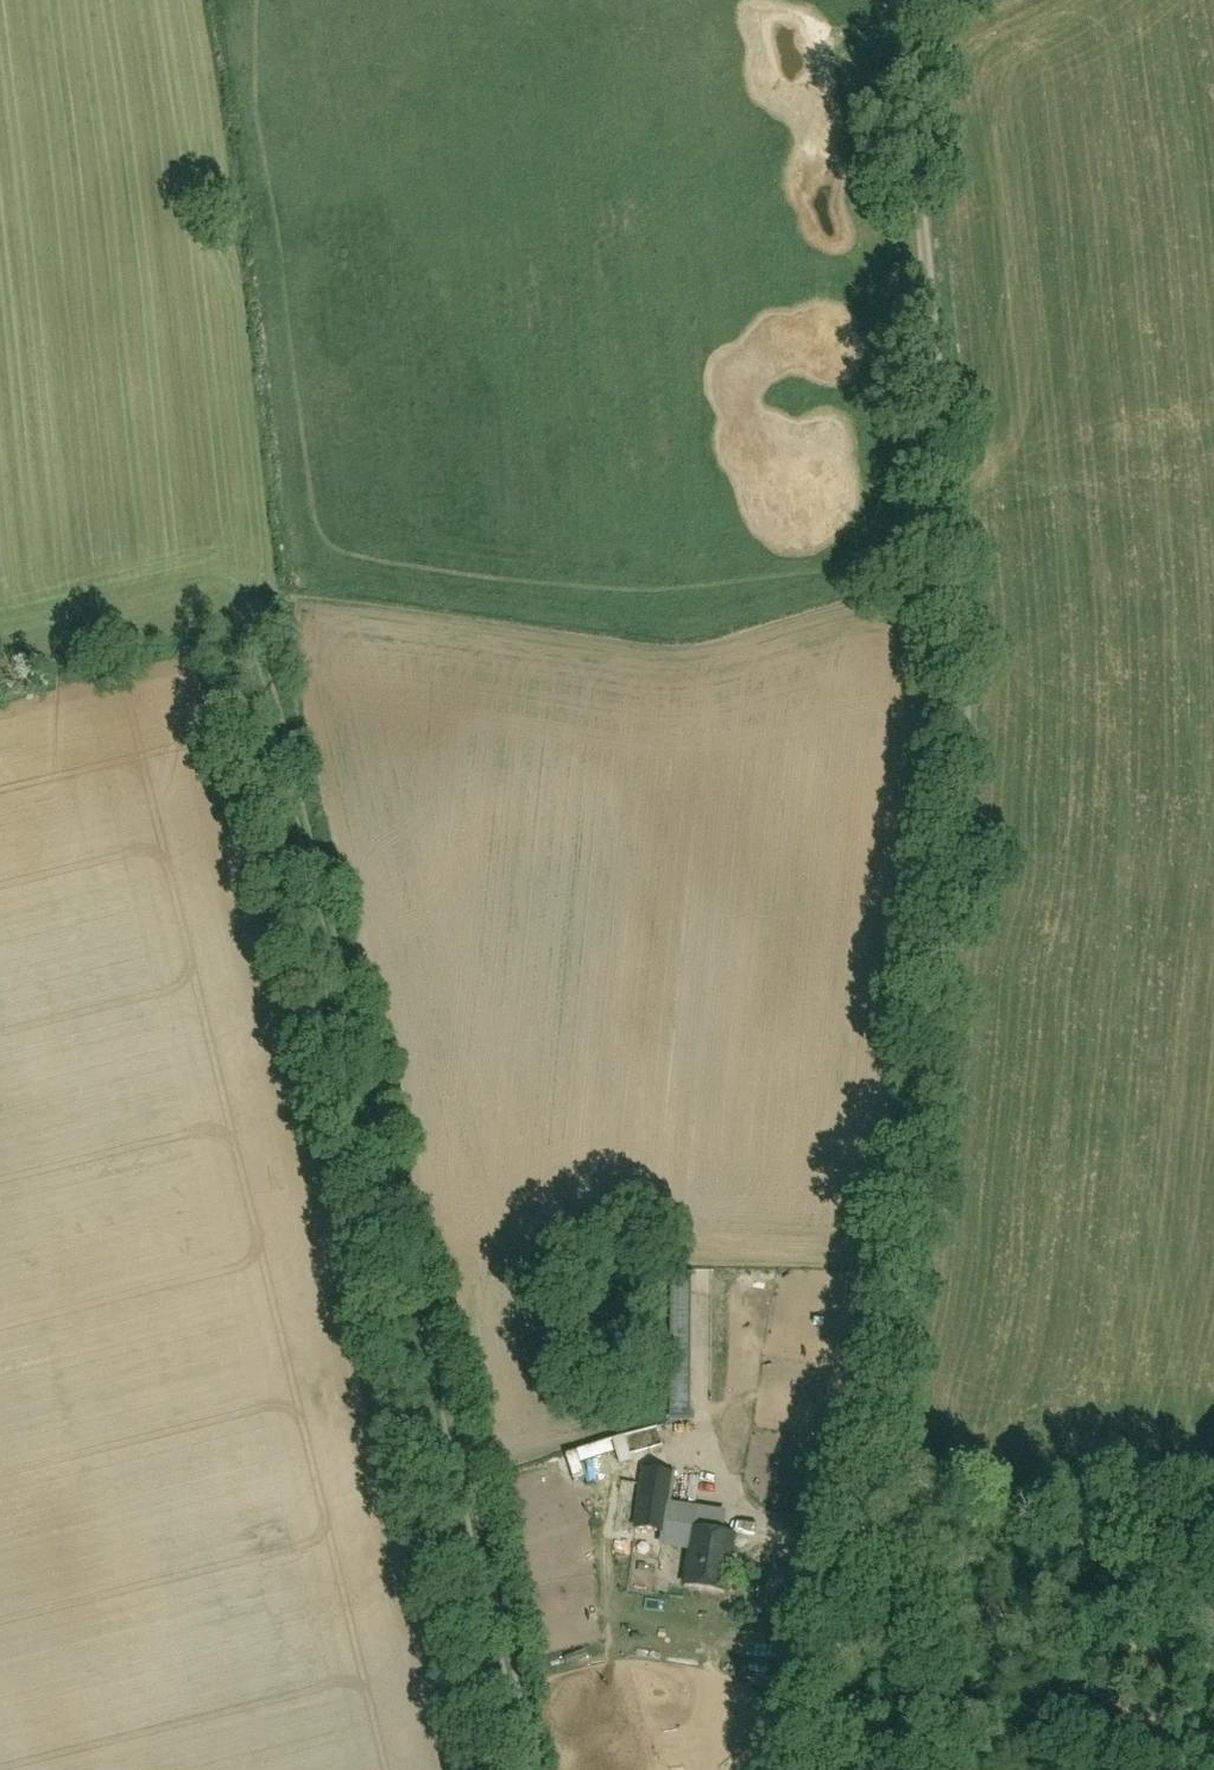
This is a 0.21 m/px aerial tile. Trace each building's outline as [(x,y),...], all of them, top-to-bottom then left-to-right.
[(691,1415),(693,1272),(674,1271),(672,1415),(691,1415)] [(623,1434),(564,1453),(573,1479),(583,1476),(579,1462),(614,1450),(618,1463),(631,1459),(623,1434)] [(661,1532),(663,1533),(667,1502),(672,1476),(642,1471),(640,1484),(622,1481),(614,1531),(634,1534),(635,1528),(661,1532)] [(724,1592),(733,1537),(693,1531),(697,1507),(667,1502),(663,1533),(661,1532),(659,1546),(689,1551),(684,1586),(724,1592)]
